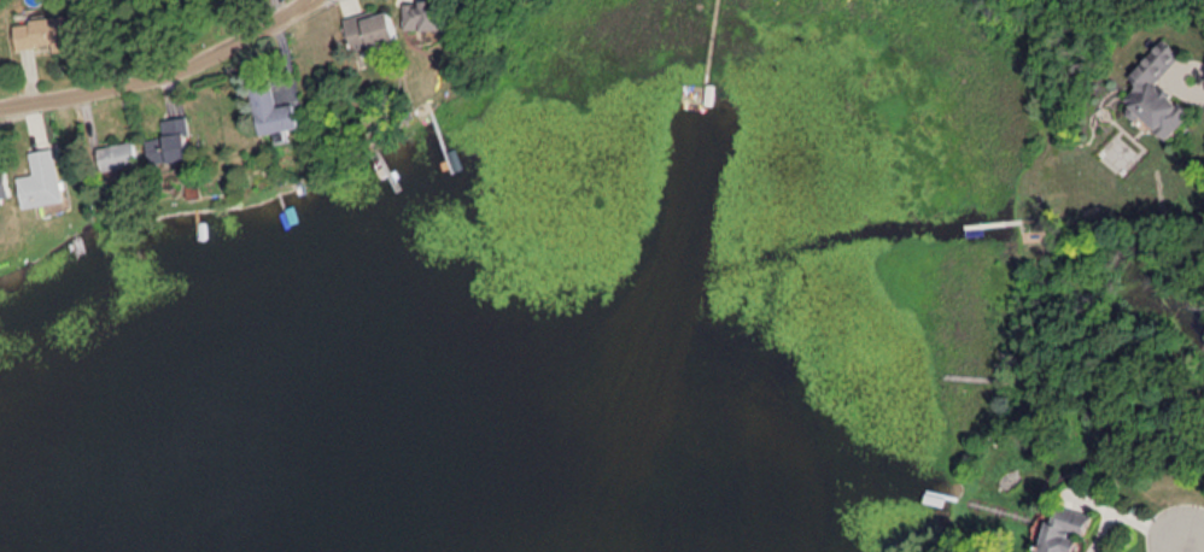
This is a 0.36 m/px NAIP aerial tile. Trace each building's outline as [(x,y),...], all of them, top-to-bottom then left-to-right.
[(421,2),(404,3),(405,29),(444,28),(442,0),(421,0),(421,2)] [(391,10),(376,14),(375,10),(346,17),(354,50),(398,39),(391,10)] [(19,47),(56,44),(56,50),(72,49),(70,16),(17,20),(19,47)] [(1169,138),(1192,112),(1159,82),(1185,53),(1167,37),(1133,75),(1141,83),(1128,98),(1135,105),(1129,111),(1138,119),(1143,114),(1169,138)] [(300,126),(296,102),(278,105),(273,82),(251,86),(261,134),(300,126)] [(191,158),(188,134),(191,133),(189,115),(164,119),(166,136),(148,139),(152,163),(191,158)] [(140,163),(135,139),(100,147),(105,170),(140,163)] [(34,173),(18,176),(24,207),(64,200),(54,147),(30,151),(34,173)] [(11,195),(7,172),(0,173),(0,197),(11,195)] [(1063,504),(1058,521),(1053,520),(1043,551),(1079,551),(1084,535),(1090,536),(1096,514),(1063,504)]
